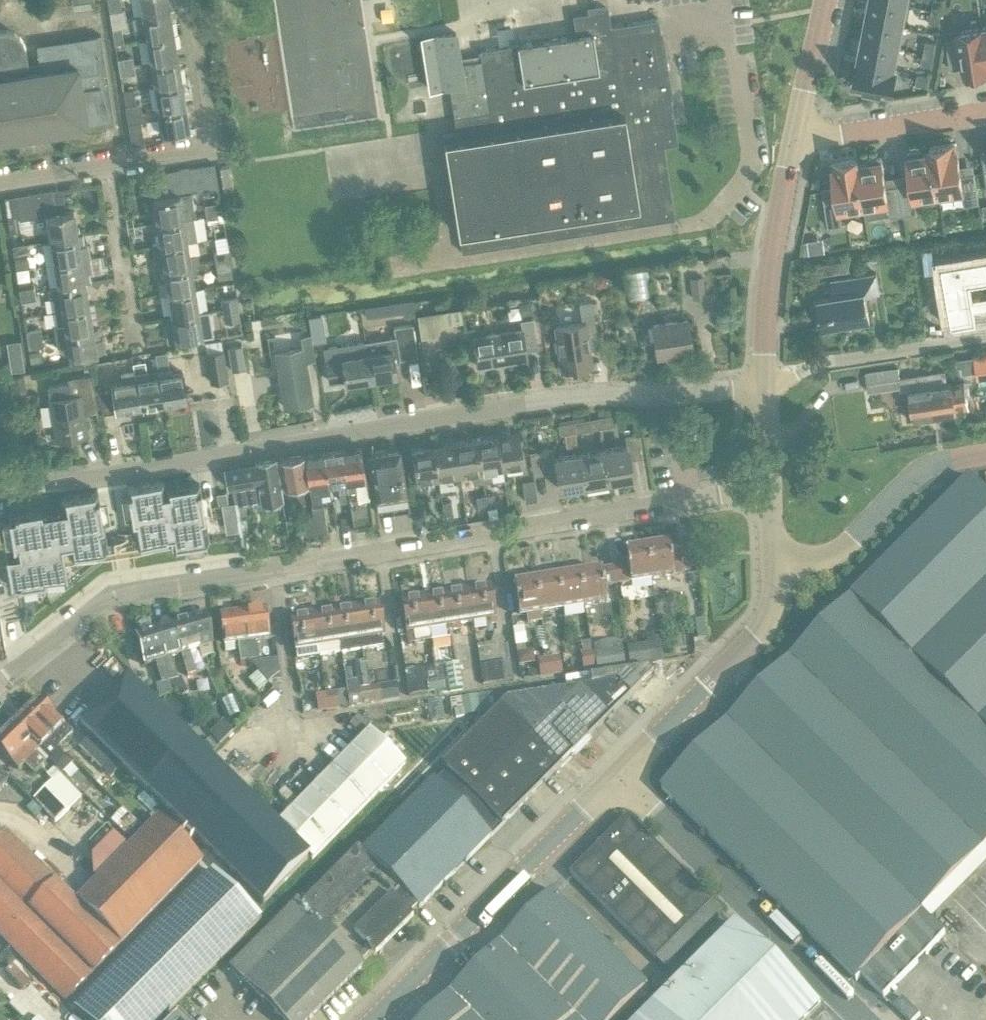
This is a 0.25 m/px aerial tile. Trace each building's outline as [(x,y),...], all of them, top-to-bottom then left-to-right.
[(169,10),(168,0),(141,0),(143,14),(170,10),(169,10)] [(904,26),(908,4),(888,0),(869,0),(865,18),(904,26)] [(941,11),(944,0),(934,0),(932,9),(941,11)] [(611,24),(608,8),(600,9),(600,6),(596,7),(597,10),(572,13),(575,33),(479,48),(481,59),(467,61),(460,62),(455,31),(422,37),(430,89),(449,86),(454,116),(456,131),(443,133),(444,139),(443,139),(447,160),(452,190),(451,190),(452,196),(453,196),(455,212),(458,233),(461,251),(478,248),(487,247),(528,240),(576,233),(577,233),(593,230),(675,217),(664,145),(674,143),(678,142),(678,141),(675,126),(675,124),(664,55),(658,17),(611,24)] [(111,20),(126,18),(124,9),(109,11),(111,20)] [(939,23),(941,11),(932,9),(930,21),(939,23)] [(147,38),(173,34),(170,10),(143,14),(143,15),(132,16),(133,27),(145,25),(147,38)] [(111,20),(112,28),(127,26),(126,18),(111,20)] [(861,40),(899,48),(904,26),(865,18),(861,40)] [(946,38),(951,67),(962,65),(963,72),(985,68),(985,66),(980,27),(958,30),(959,36),(946,38)] [(114,120),(100,33),(95,34),(95,35),(86,39),(74,43),(63,46),(37,50),(39,62),(28,63),(26,51),(26,48),(24,42),(19,35),(14,31),(7,29),(0,29),(0,73),(7,73),(8,73),(9,74),(0,76),(0,137),(114,120)] [(177,57),(173,34),(147,38),(151,61),(177,57)] [(856,62),(898,71),(899,65),(896,65),(899,48),(861,40),(856,62)] [(924,52),(933,54),(936,42),(926,40),(924,52)] [(931,65),(933,54),(924,52),(921,63),(931,65)] [(119,67),(134,64),(132,55),(117,58),(119,67)] [(155,85),(181,80),(177,57),(151,61),(155,85)] [(894,93),(898,71),(856,62),(852,84),(894,93)] [(119,67),(120,75),(135,73),(134,64),(119,67)] [(916,83),(927,85),(929,75),(918,73),(916,83)] [(159,108),(185,104),(181,80),(155,85),(159,108)] [(136,103),(125,105),(126,114),(142,111),(140,103),(136,103)] [(189,129),(185,104),(159,108),(163,133),(189,129)] [(142,111),(126,114),(128,122),(131,144),(145,142),(141,120),(143,120),(142,111)] [(931,145),(930,145),(931,152),(932,151),(939,193),(939,195),(954,193),(954,190),(963,189),(965,204),(979,202),(974,172),(961,174),(960,165),(956,141),(931,145)] [(912,182),(899,184),(904,213),(917,211),(914,197),(924,195),(924,197),(939,195),(939,193),(932,151),(931,152),(922,153),(921,149),(907,151),(911,173),(912,182)] [(859,163),(857,163),(864,205),(864,207),(879,205),(879,202),(888,201),(890,213),(890,215),(904,213),(899,184),(886,186),(885,177),(881,156),(867,158),(868,162),(859,163)] [(837,193),(824,196),(828,225),(842,223),(839,209),(849,207),(849,209),(864,207),(864,205),(857,163),(859,163),(858,157),(856,157),(832,161),(835,185),(837,193)] [(214,163),(202,165),(206,188),(218,186),(215,166),(214,163)] [(221,165),(220,166),(223,190),(226,189),(234,188),(230,164),(222,165),(221,165)] [(202,165),(190,166),(194,190),(206,188),(202,165)] [(190,166),(179,168),(183,192),(194,190),(190,166)] [(179,168),(166,171),(170,194),(179,193),(183,192),(179,168)] [(52,189),(40,191),(44,215),(47,214),(47,213),(56,212),(52,189)] [(40,191),(29,192),(33,217),(44,215),(40,191)] [(29,192),(17,195),(21,219),(33,217),(29,192)] [(170,194),(153,197),(157,221),(194,215),(195,215),(193,204),(181,206),(179,193),(170,194)] [(17,195),(4,197),(8,221),(10,232),(22,230),(20,219),(21,219),(17,195)] [(56,212),(47,213),(47,214),(51,238),(77,234),(73,209),(56,212)] [(208,222),(224,220),(222,211),(207,213),(208,222)] [(194,215),(157,221),(161,245),(187,241),(187,240),(198,239),(194,215)] [(77,234),(51,238),(55,262),(81,258),(89,257),(87,243),(84,244),(82,233),(77,234)] [(803,239),(800,252),(808,251),(807,239),(803,239)] [(161,245),(153,247),(155,261),(159,261),(160,269),(196,264),(196,263),(200,262),(198,253),(189,254),(187,241),(161,245)] [(13,254),(28,251),(27,242),(12,245),(13,254)] [(920,248),(922,261),(951,256),(949,243),(920,248)] [(215,260),(230,258),(228,249),(213,252),(215,260)] [(942,260),(952,323),(985,318),(985,254),(942,260)] [(30,266),(28,256),(14,259),(16,268),(30,266)] [(81,258),(55,262),(58,285),(85,281),(89,280),(88,271),(91,271),(89,257),(81,258)] [(233,276),(232,270),(230,258),(215,260),(218,278),(233,276)] [(815,274),(849,269),(848,259),(813,265),(815,274)] [(161,279),(158,279),(160,294),(168,292),(195,288),(193,275),(198,275),(196,264),(160,269),(161,279)] [(833,294),(818,297),(823,329),(870,321),(866,294),(880,292),(877,271),(831,279),(833,294)] [(605,272),(593,274),(595,286),(607,284),(605,272)] [(703,275),(690,276),(692,298),(705,297),(703,275)] [(20,292),(35,290),(33,281),(18,283),(20,292)] [(58,285),(47,287),(49,297),(53,297),(55,310),(89,305),(88,305),(85,281),(58,285)] [(195,288),(168,292),(172,315),(199,311),(195,288)] [(21,301),(36,299),(36,298),(35,290),(20,292),(21,301)] [(222,307),(237,305),(236,296),(221,299),(222,307)] [(518,308),(520,314),(531,312),(531,306),(529,300),(518,302),(518,308)] [(582,321),(556,325),(562,369),(591,365),(587,339),(597,338),(591,300),(579,301),(582,321)] [(57,324),(53,325),(55,336),(93,330),(89,305),(55,310),(57,324)] [(222,307),(224,316),(239,313),(237,305),(222,307)] [(376,305),(364,306),(366,317),(378,315),(376,305)] [(461,308),(417,314),(420,337),(437,335),(441,325),(463,322),(461,308)] [(169,325),(166,326),(168,341),(202,335),(212,334),(208,310),(199,311),(172,315),(167,316),(169,325)] [(521,328),(473,336),(477,366),(527,358),(525,350),(538,348),(533,317),(520,319),(521,328)] [(686,318),(652,323),(657,355),(691,350),(686,318)] [(396,337),(365,341),(371,379),(398,375),(395,360),(419,356),(414,323),(395,326),(396,333),(396,337)] [(27,339),(42,336),(41,328),(26,330),(27,339)] [(93,330),(55,336),(57,346),(68,344),(70,357),(105,351),(102,337),(100,337),(98,329),(93,330)] [(306,361),(315,359),(311,333),(300,335),(302,348),(275,352),(284,407),(313,402),(306,361)] [(42,336),(27,339),(28,348),(44,345),(42,336)] [(206,352),(223,350),(221,338),(204,341),(206,352)] [(365,340),(324,347),(329,380),(344,378),(345,383),(371,379),(365,341),(365,340)] [(228,346),(232,370),(245,368),(241,344),(228,346)] [(29,351),(31,365),(44,363),(42,349),(29,351)] [(223,350),(206,352),(211,381),(227,378),(223,350)] [(975,374),(976,381),(985,379),(985,354),(973,356),(957,358),(959,376),(975,374)] [(144,360),(131,362),(133,372),(137,371),(146,369),(144,360)] [(158,375),(162,404),(187,400),(182,371),(173,373),(171,366),(157,368),(158,375)] [(899,367),(866,372),(866,375),(868,390),(900,386),(901,390),(910,389),(912,402),(906,403),(908,418),(914,417),(914,418),(937,414),(930,372),(900,376),(899,367)] [(162,404),(158,375),(149,377),(148,369),(146,369),(137,371),(133,372),(139,408),(162,404)] [(945,369),(930,372),(937,414),(957,411),(956,408),(970,406),(965,379),(952,381),(947,382),(945,369)] [(68,381),(48,384),(50,396),(49,397),(56,440),(69,438),(88,435),(84,411),(98,409),(92,372),(77,375),(78,379),(68,381)] [(116,411),(139,408),(133,372),(120,374),(122,381),(111,383),(116,411)] [(100,408),(111,406),(108,390),(97,391),(100,408)] [(597,417),(598,427),(615,424),(613,414),(597,417)] [(597,417),(587,418),(586,415),(573,417),(575,431),(598,427),(597,417)] [(559,433),(575,431),(573,417),(559,420),(559,423),(558,423),(559,433)] [(497,434),(503,469),(525,465),(519,430),(497,434)] [(630,458),(642,456),(637,432),(625,435),(626,444),(602,448),(607,480),(633,476),(630,458)] [(490,471),(503,469),(497,434),(475,437),(483,481),(492,479),(490,471)] [(473,482),(483,481),(475,437),(454,441),(460,476),(472,474),(473,482)] [(438,479),(460,476),(454,441),(432,445),(438,479)] [(409,484),(438,479),(432,445),(411,448),(414,467),(406,468),(409,484)] [(341,450),(349,499),(352,515),(352,518),(353,525),(353,526),(373,523),(366,475),(365,476),(360,447),(341,450)] [(584,484),(579,452),(556,456),(554,447),(542,449),(546,473),(557,471),(560,488),(584,484)] [(400,448),(368,453),(375,497),(376,497),(378,512),(409,507),(406,492),(407,492),(400,448)] [(584,484),(607,480),(602,448),(579,452),(584,484)] [(533,475),(546,473),(542,449),(529,451),(533,475)] [(323,452),(328,481),(337,480),(340,501),(349,499),(341,450),(323,452)] [(323,452),(306,455),(310,482),(309,482),(312,504),(322,503),(323,502),(321,492),(329,491),(328,481),(323,452)] [(303,454),(275,459),(280,486),(284,486),(309,482),(310,482),(306,455),(304,456),(303,454)] [(275,459),(225,467),(228,488),(232,488),(234,500),(237,499),(242,499),(244,498),(261,495),(261,500),(264,500),(265,506),(280,504),(279,497),(281,497),(280,486),(275,459)] [(522,480),(525,500),(537,498),(534,478),(522,480)] [(970,478),(729,722),(932,922),(932,921),(985,867),(985,493),(970,478)] [(0,538),(0,562),(7,561),(12,587),(68,577),(62,544),(68,543),(70,554),(107,547),(113,546),(112,545),(132,542),(132,543),(136,542),(170,537),(172,545),(208,538),(199,482),(165,488),(164,480),(127,486),(128,494),(99,499),(97,491),(61,498),(62,505),(8,515),(14,549),(6,550),(4,537),(0,538)] [(485,494),(487,507),(495,505),(493,493),(485,494)] [(478,508),(487,507),(485,494),(476,496),(478,508)] [(412,519),(425,517),(422,497),(409,499),(412,519)] [(451,499),(442,501),(444,514),(453,512),(451,499)] [(234,501),(222,503),(224,513),(236,511),(234,501)] [(313,508),(311,509),(315,533),(316,533),(326,531),(326,530),(322,503),(312,504),(313,508)] [(204,554),(204,552),(203,542),(186,545),(187,557),(204,554)] [(669,545),(647,548),(652,581),(684,576),(681,558),(671,560),(669,545)] [(614,568),(614,569),(617,586),(652,581),(647,548),(625,552),(627,566),(614,568)] [(610,569),(579,574),(584,606),(606,603),(604,588),(614,587),(617,586),(614,569),(610,569)] [(557,577),(562,610),(584,606),(579,574),(557,577)] [(536,581),(535,581),(541,613),(562,610),(557,577),(536,581)] [(535,581),(513,584),(515,594),(518,617),(526,615),(528,624),(542,622),(541,613),(535,581)] [(490,589),(467,592),(472,622),(483,621),(484,628),(495,626),(494,619),(490,589)] [(467,592),(446,596),(452,633),(461,631),(460,624),(472,622),(467,592)] [(446,596),(424,599),(431,643),(443,641),(447,641),(446,634),(452,633),(446,596)] [(424,599),(402,603),(407,633),(408,640),(410,639),(411,646),(418,644),(431,643),(424,599)] [(378,607),(356,610),(362,650),(382,647),(381,637),(383,636),(378,607)] [(242,613),(249,662),(258,660),(255,642),(269,640),(264,610),(242,613)] [(356,610),(335,614),(339,643),(340,654),(362,650),(356,610)] [(240,663),(249,662),(242,613),(220,616),(224,646),(237,645),(240,663)] [(335,614),(313,617),(318,647),(320,657),(340,654),(339,643),(335,614)] [(190,620),(172,625),(181,656),(186,674),(187,677),(196,675),(190,653),(198,651),(201,660),(213,657),(209,630),(208,625),(205,616),(190,620)] [(313,617),(291,620),(297,660),(320,657),(318,647),(313,617)] [(170,620),(153,625),(154,630),(169,683),(182,699),(188,694),(181,679),(178,680),(172,659),(177,657),(181,656),(172,625),(172,626),(170,620)] [(704,620),(694,622),(697,641),(706,640),(707,640),(704,620)] [(513,630),(515,641),(524,640),(522,629),(513,630)] [(154,630),(136,636),(145,666),(154,664),(161,685),(155,686),(158,698),(173,694),(169,683),(154,630)] [(631,668),(663,663),(664,663),(660,635),(648,637),(650,650),(629,653),(631,668)] [(596,670),(592,651),(590,641),(578,644),(580,654),(583,672),(596,670)] [(599,673),(627,669),(623,644),(607,647),(608,652),(596,654),(599,673)] [(519,665),(531,663),(529,651),(517,653),(519,665)] [(537,661),(539,677),(540,679),(562,675),(559,657),(537,661)] [(280,682),(277,661),(251,665),(268,683),(280,682)] [(510,662),(479,667),(482,686),(513,680),(510,662)] [(365,667),(364,665),(354,667),(357,682),(358,690),(368,689),(365,667)] [(463,690),(460,670),(459,665),(445,667),(449,693),(463,690)] [(404,672),(408,698),(429,695),(444,692),(444,691),(442,678),(438,679),(436,679),(434,668),(425,669),(425,668),(404,672)] [(460,670),(463,690),(463,691),(478,688),(474,668),(460,670)] [(506,699),(488,717),(550,778),(630,697),(652,675),(647,670),(589,679),(591,686),(577,689),(506,699)] [(267,684),(257,673),(248,681),(258,693),(267,684)] [(276,825),(210,760),(126,678),(79,726),(89,736),(113,759),(262,905),(308,858),(276,825)] [(358,690),(357,682),(345,683),(347,692),(358,690)] [(379,687),(368,689),(370,704),(382,702),(379,687)] [(368,689),(358,690),(360,706),(370,704),(368,689)] [(358,690),(347,692),(348,706),(349,708),(360,706),(358,690)] [(335,695),(325,696),(328,710),(338,709),(337,707),(335,695)] [(325,696),(315,698),(317,712),(328,710),(325,696)] [(37,698),(24,711),(59,747),(72,734),(37,698)] [(443,721),(440,701),(428,703),(431,723),(443,721)] [(24,711),(12,723),(37,750),(38,749),(62,774),(71,765),(56,749),(59,747),(24,711)] [(446,770),(435,782),(491,837),(550,778),(488,717),(440,765),(446,770)] [(946,935),(932,921),(932,922),(729,722),(663,790),(856,981),(861,975),(884,998),(946,935)] [(18,769),(23,765),(34,776),(39,770),(46,764),(35,753),(37,750),(12,723),(0,734),(0,751),(18,769)] [(387,735),(380,742),(369,731),(276,825),(308,858),(312,861),(405,766),(394,755),(400,748),(387,735)] [(101,771),(113,759),(89,736),(78,748),(101,771)] [(47,789),(34,802),(55,823),(80,799),(52,771),(46,777),(53,784),(47,789)] [(433,780),(362,852),(417,908),(419,910),(491,837),(435,782),(433,780)] [(125,839),(126,838),(139,825),(123,809),(109,823),(125,839)] [(715,903),(662,851),(628,817),(571,875),(657,961),(666,971),(724,913),(715,903)] [(65,1002),(202,864),(157,820),(76,902),(4,831),(0,835),(0,937),(65,1002)] [(358,848),(301,905),(362,965),(371,956),(375,960),(383,952),(412,922),(408,918),(417,908),(362,852),(358,848)] [(83,1019),(161,1019),(260,920),(212,872),(74,1011),(83,1019)] [(556,895),(554,892),(427,1019),(616,1019),(649,987),(556,895)] [(228,969),(229,969),(280,1019),(308,1019),(362,965),(301,905),(297,900),(228,969)] [(738,927),(737,926),(736,927),(643,1019),(813,1019),(822,1011),(738,927)]
